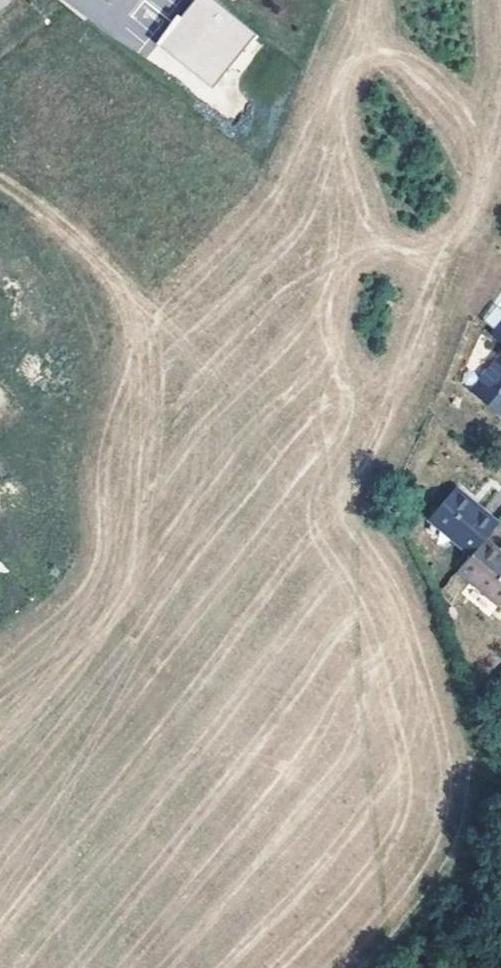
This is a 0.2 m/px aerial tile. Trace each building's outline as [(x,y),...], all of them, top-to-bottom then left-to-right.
[(215,0),(194,0),(159,43),(216,88),(259,35),(215,0)] [(489,332),(500,342),(500,319),(489,332)] [(473,389),(500,414),(500,352),(473,389)] [(0,468),(0,508),(1,508),(8,477),(0,468)] [(425,515),(468,552),(470,554),(484,537),(497,522),(473,502),(452,484),(425,515)] [(499,605),(500,602),(500,552),(484,537),(470,554),(468,552),(455,567),(499,605)]
